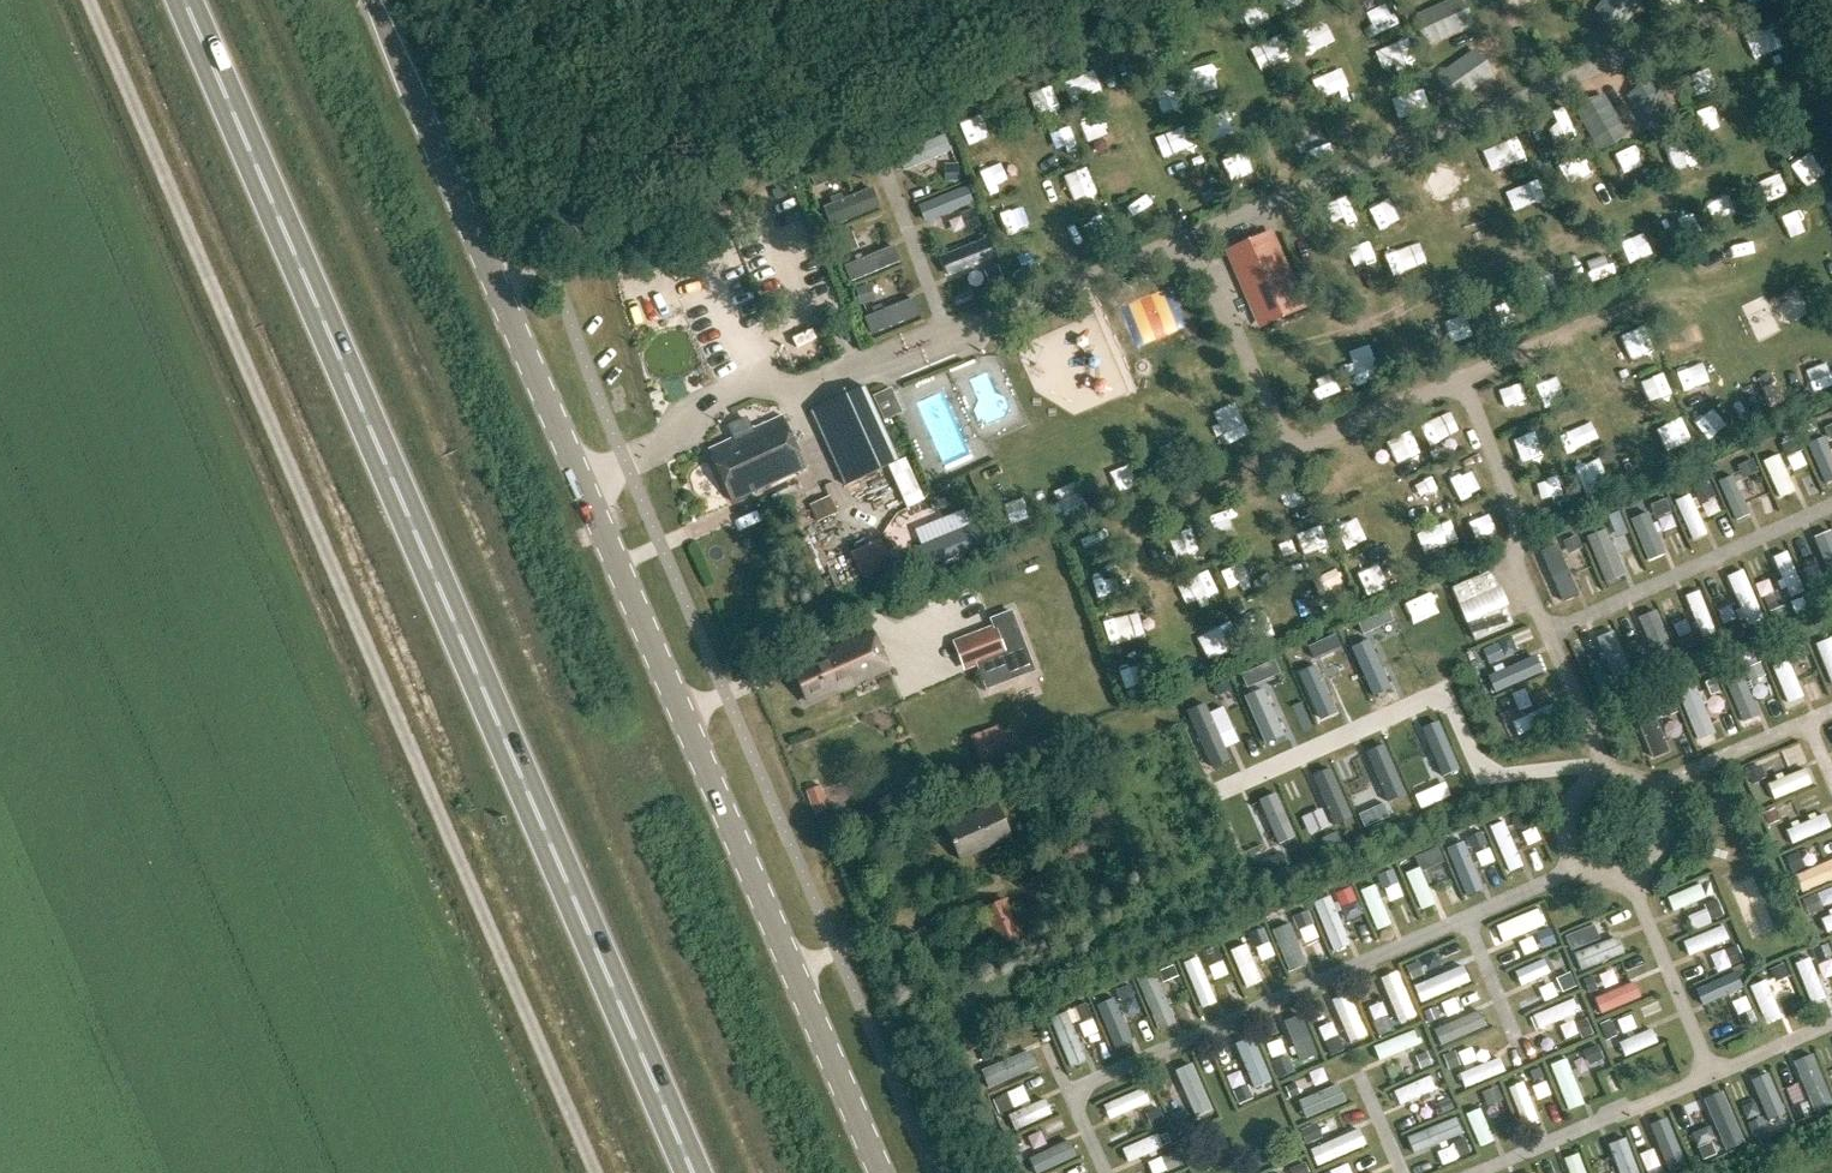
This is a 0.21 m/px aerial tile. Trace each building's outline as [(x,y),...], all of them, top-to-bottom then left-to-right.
[(957,137),(911,158),(918,172),(963,151),(957,137)] [(944,177),(959,178),(961,162),(945,161),(944,177)] [(816,175),(817,193),(831,193),(830,174),(816,175)] [(959,213),(966,229),(982,221),(976,206),(959,213)] [(835,235),(841,251),(855,246),(848,230),(835,235)] [(1273,231),(1225,250),(1259,331),(1307,311),(1273,231)] [(862,277),(910,266),(905,246),(857,257),(862,277)] [(1009,284),(1003,270),(992,275),(997,289),(1009,284)] [(856,286),(861,302),(877,298),(872,281),(856,286)] [(1169,329),(1185,301),(1160,288),(1145,316),(1169,329)] [(1755,305),(1769,337),(1790,328),(1776,296),(1755,305)] [(803,336),(811,352),(822,347),(814,331),(803,336)] [(812,411),(845,487),(898,463),(865,388),(812,411)] [(926,405),(954,469),(987,455),(959,391),(926,405)] [(709,449),(731,500),(805,467),(783,417),(709,449)] [(1782,441),(1788,454),(1803,446),(1798,434),(1782,441)] [(1738,463),(1744,475),(1759,468),(1754,456),(1738,463)] [(914,469),(901,477),(910,490),(923,482),(914,469)] [(1742,472),(1728,478),(1737,498),(1751,492),(1742,472)] [(1695,487),(1701,500),(1716,492),(1711,480),(1695,487)] [(1673,509),(1668,495),(1652,502),(1658,515),(1673,509)] [(1642,522),(1657,557),(1671,551),(1657,516),(1642,522)] [(1629,532),(1624,518),(1607,524),(1612,539),(1629,532)] [(854,527),(861,553),(874,549),(868,524),(854,527)] [(1564,535),(1572,552),(1583,546),(1575,529),(1564,535)] [(1795,547),(1783,552),(1801,595),(1813,590),(1795,547)] [(1752,565),(1738,570),(1757,623),(1771,618),(1752,565)] [(1828,585),(1823,575),(1812,581),(1817,591),(1828,585)] [(1486,577),(1453,591),(1473,638),(1506,624),(1486,577)] [(1713,634),(1725,629),(1705,586),(1694,591),(1713,634)] [(1653,614),(1663,638),(1675,633),(1665,609),(1653,614)] [(994,627),(966,638),(977,666),(978,669),(987,690),(1034,672),(1011,612),(991,620),(994,627)] [(1724,625),(1730,638),(1745,631),(1738,618),(1724,625)] [(1620,672),(1635,668),(1623,627),(1609,631),(1620,672)] [(836,688),(838,691),(861,681),(855,669),(882,656),(872,633),(822,656),(823,660),(794,673),(807,701),(836,688)] [(1676,642),(1682,651),(1695,643),(1690,634),(1676,642)] [(1790,648),(1795,658),(1808,651),(1803,641),(1790,648)] [(1503,665),(1510,683),(1549,669),(1543,651),(1503,665)] [(1634,664),(1640,676),(1655,668),(1649,656),(1634,664)] [(1745,668),(1751,681),(1766,674),(1760,661),(1745,668)] [(1592,678),(1598,692),(1615,684),(1608,670),(1592,678)] [(1721,691),(1716,677),(1706,681),(1711,695),(1721,691)] [(1704,688),(1689,693),(1706,737),(1721,731),(1704,688)] [(1499,696),(1508,712),(1521,705),(1512,689),(1499,696)] [(1677,710),(1671,696),(1660,701),(1666,715),(1677,710)] [(1526,731),(1566,715),(1560,699),(1520,715),(1526,731)] [(1662,755),(1677,749),(1660,707),(1645,713),(1662,755)] [(1772,776),(1765,760),(1751,766),(1758,782),(1772,776)] [(1782,794),(1821,781),(1815,764),(1776,777),(1782,794)] [(1012,838),(997,805),(945,827),(960,860),(1012,838)] [(1763,812),(1770,826),(1783,819),(1776,806),(1763,812)] [(1513,814),(1513,830),(1530,830),(1530,814),(1513,814)] [(1467,837),(1472,850),(1487,843),(1482,830),(1467,837)] [(1422,856),(1428,869),(1444,862),(1439,849),(1422,856)] [(1806,867),(1800,851),(1786,856),(1792,872),(1806,867)] [(1814,883),(1831,877),(1831,859),(1809,866),(1814,883)] [(1377,876),(1383,889),(1398,882),(1393,869),(1377,876)] [(1026,881),(1036,903),(1053,895),(1044,873),(1026,881)] [(1764,875),(1745,878),(1747,894),(1766,891),(1764,875)] [(1708,877),(1675,890),(1682,908),(1715,895),(1708,877)] [(1335,893),(1341,906),(1357,899),(1351,887),(1335,893)] [(1823,909),(1817,894),(1803,900),(1809,915),(1823,909)] [(1725,914),(1718,899),(1705,904),(1711,920),(1725,914)] [(1006,901),(983,912),(998,947),(1021,937),(1006,901)] [(1510,937),(1552,920),(1545,901),(1502,918),(1510,937)] [(1292,916),(1298,930),(1314,923),(1308,909),(1292,916)] [(1690,935),(1697,952),(1738,936),(1731,919),(1690,935)] [(1269,941),(1264,927),(1248,932),(1253,947),(1269,941)] [(1534,934),(1540,950),(1554,944),(1547,928),(1534,934)] [(1565,935),(1573,952),(1586,946),(1578,929),(1565,935)] [(1597,962),(1630,950),(1624,933),(1591,945),(1597,962)] [(1818,961),(1831,954),(1831,951),(1828,942),(1812,950),(1818,961)] [(1745,961),(1738,944),(1724,950),(1731,967),(1745,961)] [(1222,960),(1217,946),(1202,951),(1207,966),(1222,960)] [(1548,957),(1553,969),(1567,962),(1562,951),(1548,957)] [(1407,966),(1412,980),(1425,975),(1419,961),(1407,966)] [(1772,967),(1776,976),(1789,970),(1784,961),(1772,967)] [(1432,996),(1475,978),(1469,962),(1425,980),(1432,996)] [(1405,963),(1388,970),(1406,1018),(1423,1011),(1405,963)] [(1160,973),(1164,983),(1177,977),(1172,967),(1160,973)] [(1742,967),(1710,983),(1718,998),(1749,983),(1742,967)] [(1582,981),(1588,998),(1603,992),(1596,975),(1582,981)] [(1603,991),(1608,1008),(1649,993),(1643,977),(1603,991)] [(1115,989),(1120,1000),(1134,993),(1128,982),(1115,989)] [(1355,985),(1339,992),(1357,1036),(1373,1030),(1355,985)] [(1581,991),(1540,1007),(1547,1025),(1588,1009),(1581,991)] [(1282,1010),(1278,992),(1259,997),(1263,1014),(1282,1010)] [(1301,993),(1286,1000),(1308,1048),(1324,1041),(1301,993)] [(1071,1009),(1078,1024),(1093,1018),(1087,1003),(1071,1009)] [(1423,1012),(1428,1023),(1440,1018),(1435,1007),(1423,1012)] [(1758,1023),(1752,1009),(1738,1015),(1744,1029),(1758,1023)] [(1394,1031),(1387,1015),(1373,1021),(1380,1037),(1394,1031)] [(1600,1025),(1607,1042),(1621,1035),(1613,1019),(1600,1025)] [(1576,1025),(1582,1039),(1594,1034),(1587,1020),(1576,1025)] [(1626,1035),(1633,1052),(1665,1039),(1659,1022),(1626,1035)] [(1389,1056),(1421,1044),(1415,1026),(1383,1038),(1389,1056)] [(1345,1050),(1338,1035),(1325,1041),(1332,1056),(1345,1050)] [(1582,1050),(1591,1068),(1606,1061),(1598,1043),(1582,1050)] [(1443,1055),(1449,1071),(1462,1066),(1455,1050),(1443,1055)] [(1506,1051),(1467,1067),(1474,1082),(1513,1066),(1506,1051)] [(1560,1055),(1574,1106),(1590,1102),(1576,1051),(1560,1055)] [(1811,1055),(1821,1099),(1831,1097),(1831,1081),(1825,1052),(1811,1055)] [(1185,1062),(1202,1104),(1216,1098),(1199,1056),(1185,1062)] [(1294,1072),(1286,1056),(1272,1062),(1279,1079),(1294,1072)] [(1438,1069),(1401,1083),(1408,1101),(1445,1087),(1438,1069)] [(1779,1072),(1765,1077),(1780,1117),(1794,1112),(1779,1072)] [(1310,1114),(1354,1096),(1347,1078),(1302,1097),(1310,1114)] [(1530,1122),(1543,1119),(1533,1081),(1520,1084),(1530,1122)] [(1252,1096),(1246,1082),(1232,1088),(1238,1102),(1252,1096)] [(1024,1126),(1062,1113),(1056,1095),(1018,1108),(1024,1126)] [(1489,1101),(1475,1105),(1486,1141),(1500,1137),(1489,1101)] [(1792,1108),(1798,1121),(1813,1114),(1808,1101),(1792,1108)] [(1430,1106),(1433,1117),(1444,1114),(1441,1103),(1430,1106)] [(1170,1116),(1176,1126),(1188,1119),(1183,1109),(1170,1116)] [(1426,1144),(1464,1129),(1457,1111),(1419,1127),(1426,1144)] [(1674,1111),(1660,1117),(1675,1156),(1689,1151),(1674,1111)] [(1747,1123),(1753,1138),(1771,1130),(1764,1115),(1747,1123)] [(1326,1160),(1371,1141),(1364,1125),(1319,1144),(1326,1160)] [(1131,1145),(1139,1161),(1172,1145),(1164,1128),(1131,1145)] [(1617,1133),(1631,1172),(1636,1172),(1646,1170),(1631,1128),(1617,1133)] [(1035,1157),(1043,1172),(1081,1154),(1074,1139),(1035,1157)] [(1459,1150),(1462,1160),(1474,1156),(1471,1145),(1459,1150)] [(1690,1151),(1695,1161),(1705,1157),(1700,1146),(1690,1151)] [(1661,1163),(1647,1169),(1649,1172),(1666,1172),(1661,1163)]
